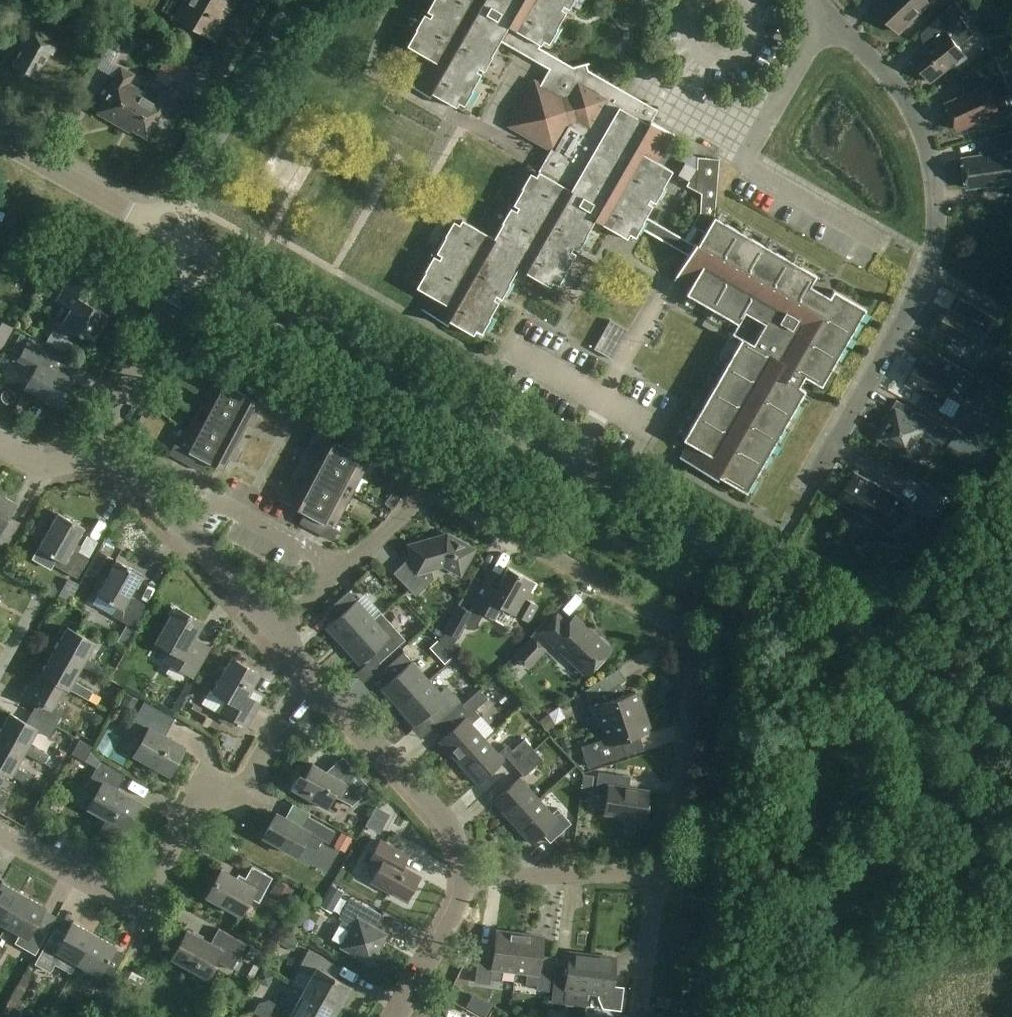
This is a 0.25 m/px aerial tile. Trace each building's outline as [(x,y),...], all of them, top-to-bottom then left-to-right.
[(176,18),(208,36),(229,0),(186,0),(176,18)] [(407,45),(416,51),(420,53),(404,82),(429,96),(431,92),(460,109),(500,40),(549,69),(542,81),(534,77),(505,127),(549,152),(538,171),(533,168),(494,238),(476,228),(457,216),(416,287),(430,295),(421,309),(447,324),(448,320),(478,337),(518,268),(555,289),(595,219),(632,241),(640,226),(647,230),(689,254),(674,279),(689,288),(686,293),(739,323),(745,311),(765,323),(753,343),(742,336),(683,439),(688,441),(680,457),(717,478),(718,475),(747,492),(805,390),(799,386),(805,376),(821,385),(866,308),(833,290),(829,296),(825,294),(810,285),(816,275),(714,216),(698,245),(695,243),(694,245),(646,217),(672,170),(659,163),(675,135),(675,134),(639,114),(645,103),(591,71),(589,62),(573,66),(544,50),(572,0),(433,0),(407,45)] [(877,9),(881,13),(879,21),(893,25),(899,32),(930,3),(927,0),(887,0),(877,9)] [(968,17),(956,1),(931,24),(941,36),(913,59),(931,82),(953,65),(955,67),(968,57),(959,46),(974,33),(964,20),(968,17)] [(59,42),(31,26),(24,38),(26,40),(12,64),(36,78),(50,53),(52,54),(59,42)] [(191,63),(169,51),(159,69),(180,81),(191,63)] [(997,59),(968,76),(974,91),(947,103),(959,130),(984,119),(985,121),(1001,114),(1000,112),(1007,109),(1009,108),(1005,98),(1011,95),(1011,92),(997,59)] [(119,125),(140,89),(129,83),(134,74),(121,67),(108,88),(111,90),(98,113),(119,125)] [(156,98),(140,89),(119,125),(130,132),(132,129),(147,138),(159,117),(161,119),(174,97),(160,90),(156,98)] [(989,139),(991,152),(982,153),(982,155),(963,158),(968,188),(989,185),(989,187),(1011,184),(1011,133),(989,139)] [(694,173),(697,175),(710,153),(699,147),(689,164),(696,169),(694,173)] [(696,169),(689,164),(685,162),(678,175),(689,181),(694,173),(696,169)] [(99,292),(70,276),(58,298),(72,306),(62,324),(93,341),(108,314),(92,305),(99,292)] [(997,318),(961,298),(954,310),(950,308),(934,336),(936,336),(939,329),(955,338),(953,340),(954,345),(961,349),(966,347),(967,345),(969,346),(979,328),(988,334),(997,318)] [(12,328),(0,321),(0,350),(12,328)] [(599,349),(619,360),(635,332),(616,321),(599,349)] [(54,353),(21,335),(14,348),(22,353),(19,358),(36,368),(25,386),(58,404),(73,379),(48,365),(54,353)] [(975,375),(944,358),(938,368),(922,358),(907,384),(942,404),(948,395),(960,402),(965,394),(975,399),(983,384),(973,378),(975,375)] [(248,383),(215,366),(210,376),(215,379),(180,446),(175,443),(169,453),(202,471),(207,461),(221,469),(228,456),(235,460),(240,450),(232,446),(245,422),(253,426),(258,416),(251,412),(258,400),(244,392),(248,383)] [(952,431),(897,400),(890,413),(893,415),(880,439),(919,461),(930,442),(942,449),(952,431)] [(379,452),(346,434),(341,444),(327,436),(320,449),(313,445),(308,455),(316,459),(303,483),(295,479),(290,489),(297,493),(290,505),(305,513),(300,522),(333,539),(338,529),(333,526),(368,459),(373,462),(379,452)] [(908,502),(857,473),(841,501),(859,512),(858,514),(859,518),(868,523),(872,522),(873,520),(892,530),(896,524),(898,525),(901,524),(907,514),(906,510),(904,509),(908,502)] [(954,499),(933,487),(919,513),(941,524),(954,499)] [(0,494),(0,547),(4,549),(19,523),(8,516),(16,503),(0,494)] [(85,528),(58,513),(38,547),(57,558),(53,564),(78,578),(88,559),(72,549),(85,528)] [(471,546),(452,536),(445,538),(444,539),(432,543),(426,539),(412,543),(409,549),(411,557),(395,572),(416,594),(433,578),(430,569),(449,563),(463,571),(473,554),(471,546)] [(143,574),(116,559),(97,594),(118,606),(112,616),(134,628),(148,605),(131,596),(143,574)] [(485,582),(471,606),(494,619),(497,613),(500,606),(528,622),(538,605),(529,600),(538,584),(508,567),(502,579),(490,572),(485,582)] [(75,605),(85,586),(74,580),(64,598),(75,605)] [(326,627),(343,646),(373,618),(348,591),(330,608),(338,617),(326,627)] [(471,612),(458,605),(440,639),(453,646),(471,612)] [(203,622),(176,607),(156,641),(177,653),(171,664),(193,676),(208,650),(192,641),(203,622)] [(373,618),(343,646),(360,664),(371,654),(379,663),(405,639),(381,613),(374,619),(373,618)] [(569,623),(558,614),(540,633),(560,651),(562,649),(586,671),(584,673),(585,674),(597,661),(598,663),(610,650),(608,648),(609,647),(608,643),(602,637),(599,637),(597,638),(591,632),(592,631),(576,615),(569,623)] [(82,665),(101,676),(106,668),(86,657),(95,642),(67,627),(54,650),(82,665)] [(525,662),(533,671),(551,654),(543,645),(525,662)] [(54,650),(42,672),(42,673),(64,686),(69,689),(69,688),(89,699),(93,691),(73,680),(82,665),(54,650)] [(398,707),(428,680),(403,652),(385,669),(393,678),(381,688),(398,707)] [(259,674),(232,658),(213,691),(228,699),(221,711),(246,726),(259,703),(247,696),(259,674)] [(602,723),(603,725),(645,711),(640,694),(637,695),(636,692),(623,696),(617,686),(627,679),(619,668),(585,690),(591,707),(588,708),(594,726),(602,723)] [(56,701),(64,686),(42,673),(42,672),(37,670),(24,694),(38,701),(32,712),(56,726),(66,707),(56,701)] [(428,680),(398,707),(415,725),(426,715),(435,724),(461,701),(447,686),(440,692),(428,680)] [(459,762),(485,739),(472,724),(481,716),(475,710),(488,698),(480,689),(461,706),(469,715),(440,741),(459,762)] [(174,719),(145,702),(128,732),(142,740),(134,754),(169,774),(185,746),(165,735),(174,719)] [(582,746),(589,766),(626,754),(622,740),(649,731),(648,728),(650,727),(645,711),(603,725),(607,738),(582,746)] [(0,732),(0,738),(24,751),(24,752),(44,763),(48,755),(29,744),(37,728),(10,713),(0,732)] [(490,740),(499,732),(487,716),(477,723),(490,740)] [(0,738),(0,768),(7,772),(12,775),(31,786),(36,778),(16,767),(24,752),(24,751),(0,738)] [(570,738),(561,741),(563,748),(572,746),(570,738)] [(485,739),(459,762),(478,783),(504,759),(485,739)] [(506,755),(515,766),(534,749),(524,739),(506,755)] [(543,759),(534,749),(515,766),(524,776),(543,759)] [(52,755),(48,765),(62,771),(67,761),(52,755)] [(371,789),(343,756),(327,771),(312,763),(308,771),(302,767),(290,788),(327,808),(335,793),(354,804),(371,789)] [(125,775),(100,761),(86,785),(97,791),(88,808),(107,818),(100,831),(118,841),(140,802),(117,789),(125,775)] [(623,775),(598,771),(595,793),(607,795),(605,812),(645,818),(648,790),(621,787),(623,775)] [(494,801),(513,822),(539,798),(520,777),(494,801)] [(9,793),(0,788),(0,809),(9,793)] [(552,813),(539,798),(513,822),(532,843),(542,834),(550,842),(572,823),(558,808),(552,813)] [(303,828),(277,813),(264,836),(296,854),(304,841),(317,849),(322,839),(330,843),(336,831),(309,817),(303,828)] [(408,855),(381,840),(370,860),(381,865),(372,882),(390,892),(391,890),(407,899),(419,876),(402,866),(408,855)] [(273,877),(252,865),(243,881),(221,869),(214,883),(216,883),(208,897),(241,915),(251,897),(260,902),(273,877)] [(6,925),(24,894),(2,882),(0,885),(0,922),(6,925)] [(46,906),(24,894),(6,925),(20,933),(15,943),(36,954),(47,933),(34,926),(46,906)] [(384,915),(350,897),(339,918),(342,920),(333,936),(334,940),(342,945),(341,947),(371,963),(388,933),(377,928),(384,915)] [(77,963),(94,933),(72,921),(62,940),(52,934),(36,961),(51,969),(54,962),(71,972),(76,962),(77,963)] [(247,943),(219,928),(211,942),(188,929),(172,957),(207,977),(216,960),(232,969),(247,943)] [(503,969),(515,970),(520,933),(497,930),(493,956),(479,954),(475,981),(490,983),(491,978),(502,980),(503,969)] [(116,946),(94,933),(77,963),(99,975),(93,984),(104,991),(116,970),(106,964),(116,946)] [(544,936),(520,933),(515,970),(527,972),(526,983),(537,985),(536,989),(549,991),(553,956),(541,955),(544,936)] [(265,952),(252,945),(247,955),(260,962),(265,952)] [(312,976),(304,990),(337,1008),(350,985),(329,973),(335,963),(309,949),(298,968),(312,976)] [(588,992),(593,954),(570,951),(566,979),(554,978),(552,1001),(586,1006),(588,992)] [(616,957),(593,954),(588,992),(599,994),(598,997),(602,1008),(621,1010),(624,986),(612,985),(616,957)] [(259,1015),(263,1016),(332,1016),(337,1008),(304,990),(296,1004),(282,996),(278,1004),(269,999),(259,1002),(254,1012),(259,1015)]
